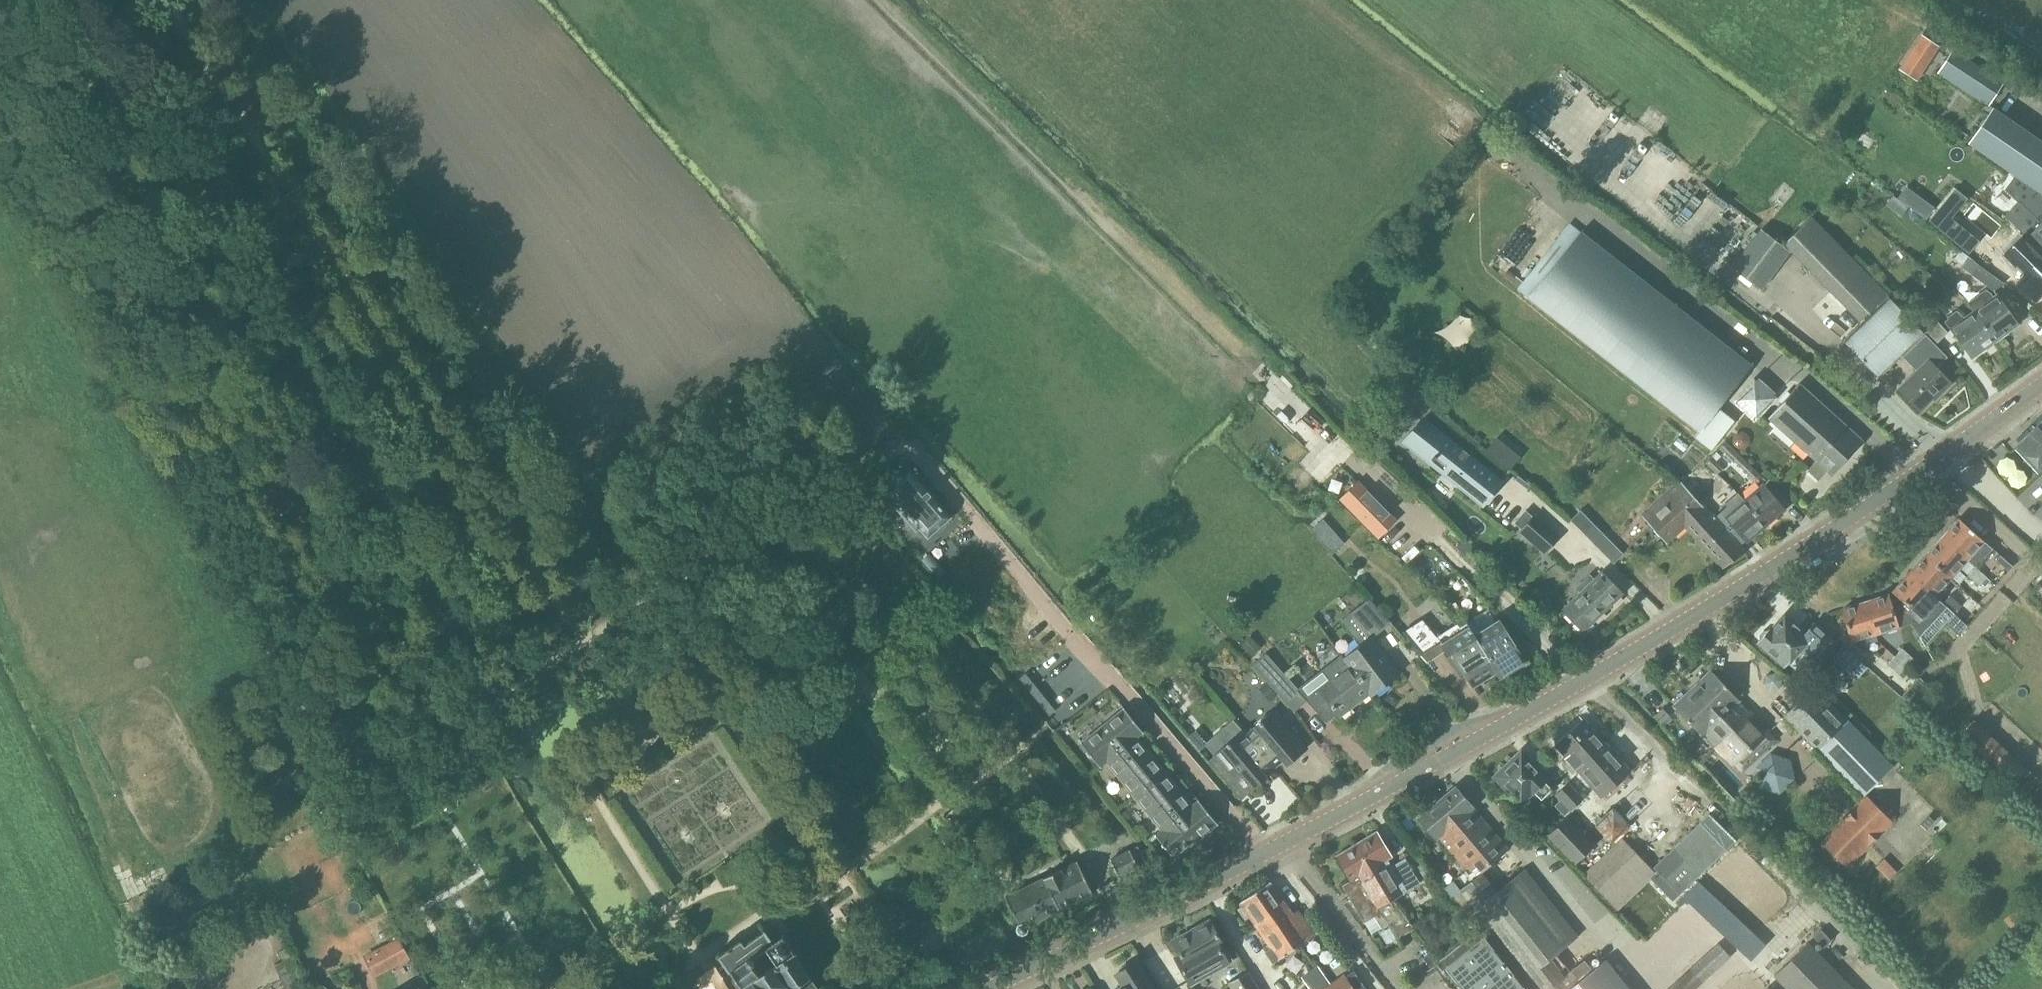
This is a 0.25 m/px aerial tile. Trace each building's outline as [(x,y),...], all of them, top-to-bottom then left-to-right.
[(1939,47),(1922,36),(1900,69),(1917,80),(1939,47)] [(1989,106),(2002,85),(1951,52),(1938,72),(1989,106)] [(1992,110),(1969,144),(2041,193),(2041,144),(1992,110)] [(2025,184),(2017,178),(2016,178),(2011,184),(2006,189),(2033,214),(2021,226),(2041,246),(2041,196),(2025,184)] [(1933,207),(1905,186),(1897,197),(1925,218),(1933,207)] [(1861,321),(1888,296),(1812,217),(1785,243),(1861,321)] [(1951,218),(1950,218),(1941,229),(1963,247),(1972,236),(1951,218)] [(1762,290),(1791,252),(1763,230),(1734,268),(1762,290)] [(1711,449),(1734,420),(1719,408),(1752,365),(1581,231),(1529,297),(1699,431),(1695,437),(1711,449)] [(2023,235),(2023,236),(2005,254),(2004,255),(2024,275),(2017,282),(2037,301),(2041,295),(2041,254),(2023,235)] [(1996,289),(2006,282),(1970,254),(1962,264),(1996,289)] [(1997,296),(1995,293),(1990,289),(1984,293),(1971,302),(1977,311),(1996,340),(2020,323),(1999,294),(1997,296)] [(1879,376),(1906,351),(1924,333),(1889,297),(1844,340),(1879,376)] [(1915,305),(1907,297),(1901,303),(1908,311),(1915,305)] [(1968,317),(1960,310),(1946,320),(1952,329),(1972,357),(1996,340),(1977,311),(1968,317)] [(1938,342),(1947,333),(1927,311),(1918,320),(1938,342)] [(1940,392),(1942,393),(1952,383),(1937,368),(1948,357),(1926,334),(1903,356),(1917,370),(1898,388),(1920,411),(1940,392)] [(1776,393),(1757,376),(1736,400),(1755,417),(1776,393)] [(1831,474),(1861,439),(1799,383),(1768,418),(1817,461),(1809,470),(1818,478),(1826,470),(1831,474)] [(2019,444),(2041,468),(2041,422),(2019,444)] [(1459,486),(1477,501),(1487,489),(1494,493),(1504,481),(1432,423),(1414,444),(1432,459),(1429,462),(1434,466),(1443,473),(1446,470),(1462,484),(1459,486)] [(1738,431),(1735,434),(1733,439),(1734,443),(1736,446),(1741,448),(1745,448),(1749,445),(1751,441),(1750,436),(1747,432),(1743,431),(1738,431)] [(1497,437),(1488,448),(1527,480),(1530,477),(1531,475),(1515,463),(1520,455),(1497,437)] [(1758,483),(1764,477),(1726,441),(1721,447),(1758,483)] [(1717,473),(1724,467),(1718,461),(1723,456),(1718,451),(1706,463),(1717,473)] [(933,496),(926,489),(909,469),(886,488),(895,498),(892,501),(894,503),(917,529),(920,527),(928,537),(934,531),(951,517),(946,511),(933,496)] [(1525,479),(1518,474),(1517,476),(1515,478),(1522,483),(1523,481),(1525,479)] [(873,481),(866,488),(871,494),(878,487),(873,481)] [(1339,500),(1351,513),(1375,538),(1393,521),(1369,496),(1365,491),(1357,483),(1356,482),(1339,499),(1339,500)] [(1744,551),(1739,545),(1718,522),(1690,492),(1682,483),(1644,517),(1668,543),(1686,527),(1724,568),(1744,551)] [(1745,502),(1765,526),(1784,510),(1785,509),(1765,486),(1745,502)] [(1747,541),(1765,526),(1745,502),(1727,517),(1726,516),(1718,522),(1739,545),(1746,540),(1747,541)] [(1515,522),(1522,529),(1520,531),(1546,554),(1561,536),(1535,514),(1533,516),(1526,510),(1515,522)] [(1614,563),(1623,554),(1582,511),(1572,521),(1614,563)] [(1331,555),(1345,543),(1323,518),(1309,530),(1331,555)] [(1966,558),(1982,540),(1959,519),(1943,537),(1966,558)] [(1949,576),(1966,558),(1943,537),(1926,555),(1949,576)] [(1926,555),(1910,573),(1933,594),(1949,576),(1926,555)] [(2013,566),(2001,555),(1997,560),(2009,570),(2013,566)] [(1990,580),(1986,577),(1975,567),(1969,575),(1979,585),(1980,585),(1982,583),(1985,586),(1990,580)] [(1584,631),(1602,615),(1623,594),(1604,573),(1596,580),(1593,577),(1579,590),(1581,592),(1564,609),(1584,631)] [(1956,614),(1933,594),(1910,573),(1894,591),(1904,600),(1899,605),(1910,622),(1921,638),(1931,631),(1922,617),(1920,615),(1917,612),(1926,602),(1931,606),(1930,608),(1946,623),(1947,624),(1956,614)] [(1955,612),(1962,604),(1950,593),(1943,601),(1955,612)] [(1866,603),(1875,632),(1899,625),(1894,611),(1889,596),(1866,603)] [(1371,599),(1353,613),(1372,637),(1390,623),(1387,618),(1371,599)] [(1878,640),(1875,632),(1866,603),(1842,611),(1852,640),(1864,636),(1866,643),(1878,640)] [(1488,609),(1467,623),(1476,637),(1498,671),(1501,676),(1502,676),(1525,662),(1500,622),(1498,624),(1488,609)] [(1770,628),(1769,630),(1763,630),(1758,634),(1759,641),(1758,641),(1786,665),(1801,647),(1814,658),(1830,638),(1813,623),(1805,632),(1785,614),(1772,629),(1770,628)] [(1472,686),(1498,671),(1476,637),(1467,623),(1460,627),(1439,640),(1436,636),(1428,627),(1421,620),(1403,631),(1409,638),(1426,661),(1445,649),(1455,666),(1459,664),(1472,686)] [(1373,695),(1400,674),(1372,637),(1345,658),(1371,692),(1373,695)] [(1895,656),(1907,666),(1914,658),(1914,657),(1903,648),(1895,656)] [(1859,659),(1849,650),(1840,660),(1850,669),(1859,659)] [(1294,711),(1307,699),(1266,653),(1253,666),(1294,711)] [(1900,674),(1907,666),(1895,656),(1888,664),(1900,674)] [(1341,716),(1371,692),(1345,658),(1338,664),(1343,671),(1320,688),(1341,716)] [(1730,690),(1712,671),(1676,707),(1702,733),(1705,731),(1738,765),(1739,763),(1745,769),(1775,739),(1769,734),(1771,732),(1738,699),(1739,698),(1738,697),(1743,693),(1735,685),(1730,690)] [(1019,679),(1027,688),(1030,684),(1032,683),(1029,679),(1024,674),(1023,675),(1019,678),(1019,679)] [(1918,678),(1902,696),(1903,696),(1911,703),(1927,686),(1919,678),(1918,678)] [(1030,684),(1027,688),(1034,697),(1038,693),(1040,692),(1032,683),(1030,684)] [(1270,702),(1278,696),(1267,683),(1259,688),(1270,702)] [(1786,693),(1785,694),(1791,699),(1796,694),(1791,688),(1790,689),(1786,693)] [(1864,795),(1892,767),(1814,688),(1786,715),(1864,795)] [(1048,701),(1040,692),(1038,693),(1034,697),(1042,706),(1046,703),(1048,701)] [(1055,710),(1048,701),(1046,703),(1042,706),(1050,715),(1054,712),(1055,710)] [(1136,737),(1141,733),(1143,732),(1142,731),(1124,708),(1100,728),(1091,735),(1081,744),(1084,749),(1090,755),(1100,767),(1106,762),(1107,761),(1136,737)] [(1287,765),(1307,748),(1274,710),(1255,726),(1256,727),(1246,736),(1274,768),(1283,760),(1287,765)] [(1603,797),(1632,771),(1586,719),(1557,744),(1603,797)] [(2009,775),(2020,763),(1972,719),(1961,730),(2009,775)] [(1188,737),(1193,743),(1195,745),(1199,750),(1207,743),(1202,738),(1195,730),(1193,733),(1189,736),(1188,737)] [(1274,768),(1246,736),(1236,744),(1232,740),(1213,755),(1246,793),(1266,777),(1265,776),(1274,768)] [(1134,795),(1164,771),(1136,737),(1107,761),(1109,764),(1134,795)] [(1543,799),(1553,789),(1544,780),(1547,778),(1523,754),(1499,778),(1522,802),(1535,790),(1543,799)] [(1162,829),(1192,805),(1164,771),(1134,795),(1162,829)] [(1567,814),(1581,798),(1569,785),(1556,795),(1560,800),(1556,805),(1567,814)] [(1509,850),(1456,787),(1420,818),(1437,838),(1439,836),(1475,878),(1483,872),(1509,850)] [(1848,868),(1893,822),(1867,796),(1822,842),(1848,868)] [(1192,805),(1162,829),(1156,834),(1155,835),(1174,858),(1175,858),(1218,823),(1215,820),(1211,815),(1207,810),(1199,800),(1198,801),(1192,805)] [(1578,862),(1598,843),(1571,816),(1552,834),(1578,862)] [(1701,824),(1655,868),(1658,871),(1651,878),(1674,902),(1680,895),(1727,851),(1701,824)] [(1389,869),(1384,861),(1391,857),(1377,833),(1357,845),(1378,881),(1381,879),(1394,899),(1420,883),(1406,860),(1389,869)] [(1617,905),(1654,871),(1623,839),(1587,873),(1617,905)] [(1378,881),(1357,845),(1337,857),(1338,860),(1336,861),(1340,868),(1343,867),(1352,881),(1350,882),(1356,892),(1350,896),(1365,921),(1375,916),(1383,929),(1389,925),(1398,938),(1414,929),(1394,899),(1381,879),(1378,881)] [(1146,861),(1139,846),(1111,860),(1120,880),(1152,865),(1154,866),(1156,867),(1160,867),(1162,867),(1164,864),(1164,860),(1163,858),(1161,856),(1158,855),(1155,855),(1153,857),(1152,858),(1146,861)] [(1890,881),(1897,874),(1884,861),(1877,868),(1890,881)] [(1022,934),(1026,934),(1028,932),(1029,930),(1029,928),(1028,924),(1092,893),(1076,862),(1006,896),(1019,923),(1018,924),(1017,926),(1016,929),(1017,931),(1019,933),(1022,934)] [(1479,930),(1526,988),(1548,988),(1564,976),(1551,959),(1578,936),(1548,898),(1525,869),(1498,890),(1483,872),(1475,878),(1461,891),(1460,890),(1453,881),(1445,887),(1452,897),(1463,910),(1479,930)] [(1293,913),(1271,881),(1240,902),(1243,906),(1239,908),(1246,918),(1249,915),(1271,948),(1266,952),(1273,962),(1279,958),(1280,959),(1310,938),(1315,934),(1297,909),(1293,913)] [(1746,954),(1759,939),(1699,883),(1686,898),(1746,954)] [(1211,921),(1179,938),(1174,941),(1179,951),(1182,955),(1179,957),(1177,958),(1179,963),(1191,984),(1233,960),(1211,921)] [(1821,929),(1814,936),(1824,947),(1831,940),(1821,929)] [(767,930),(746,945),(743,940),(720,956),(730,971),(732,970),(743,986),(739,988),(793,988),(812,976),(795,952),(796,952),(786,936),(775,943),(767,930)] [(1479,930),(1451,952),(1440,961),(1439,962),(1432,953),(1424,959),(1434,972),(1443,965),(1462,988),(1526,988),(1479,930)] [(402,939),(377,952),(387,971),(411,958),(402,939)] [(1809,944),(1776,977),(1788,988),(1853,988),(1809,944)] [(1730,957),(1720,945),(1714,950),(1692,970),(1671,988),(1695,988),(1730,957)] [(293,955),(274,963),(285,988),(308,988),(293,955)] [(1548,988),(1630,988),(1607,961),(1594,971),(1585,960),(1564,976),(1548,988)] [(1136,962),(1131,965),(1130,963),(1121,970),(1122,972),(1117,975),(1126,987),(1124,988),(1154,988),(1136,962)] [(1249,973),(1230,984),(1233,988),(1258,988),(1249,973)] [(1346,978),(1345,976),(1326,988),(1354,988),(1346,978)]
